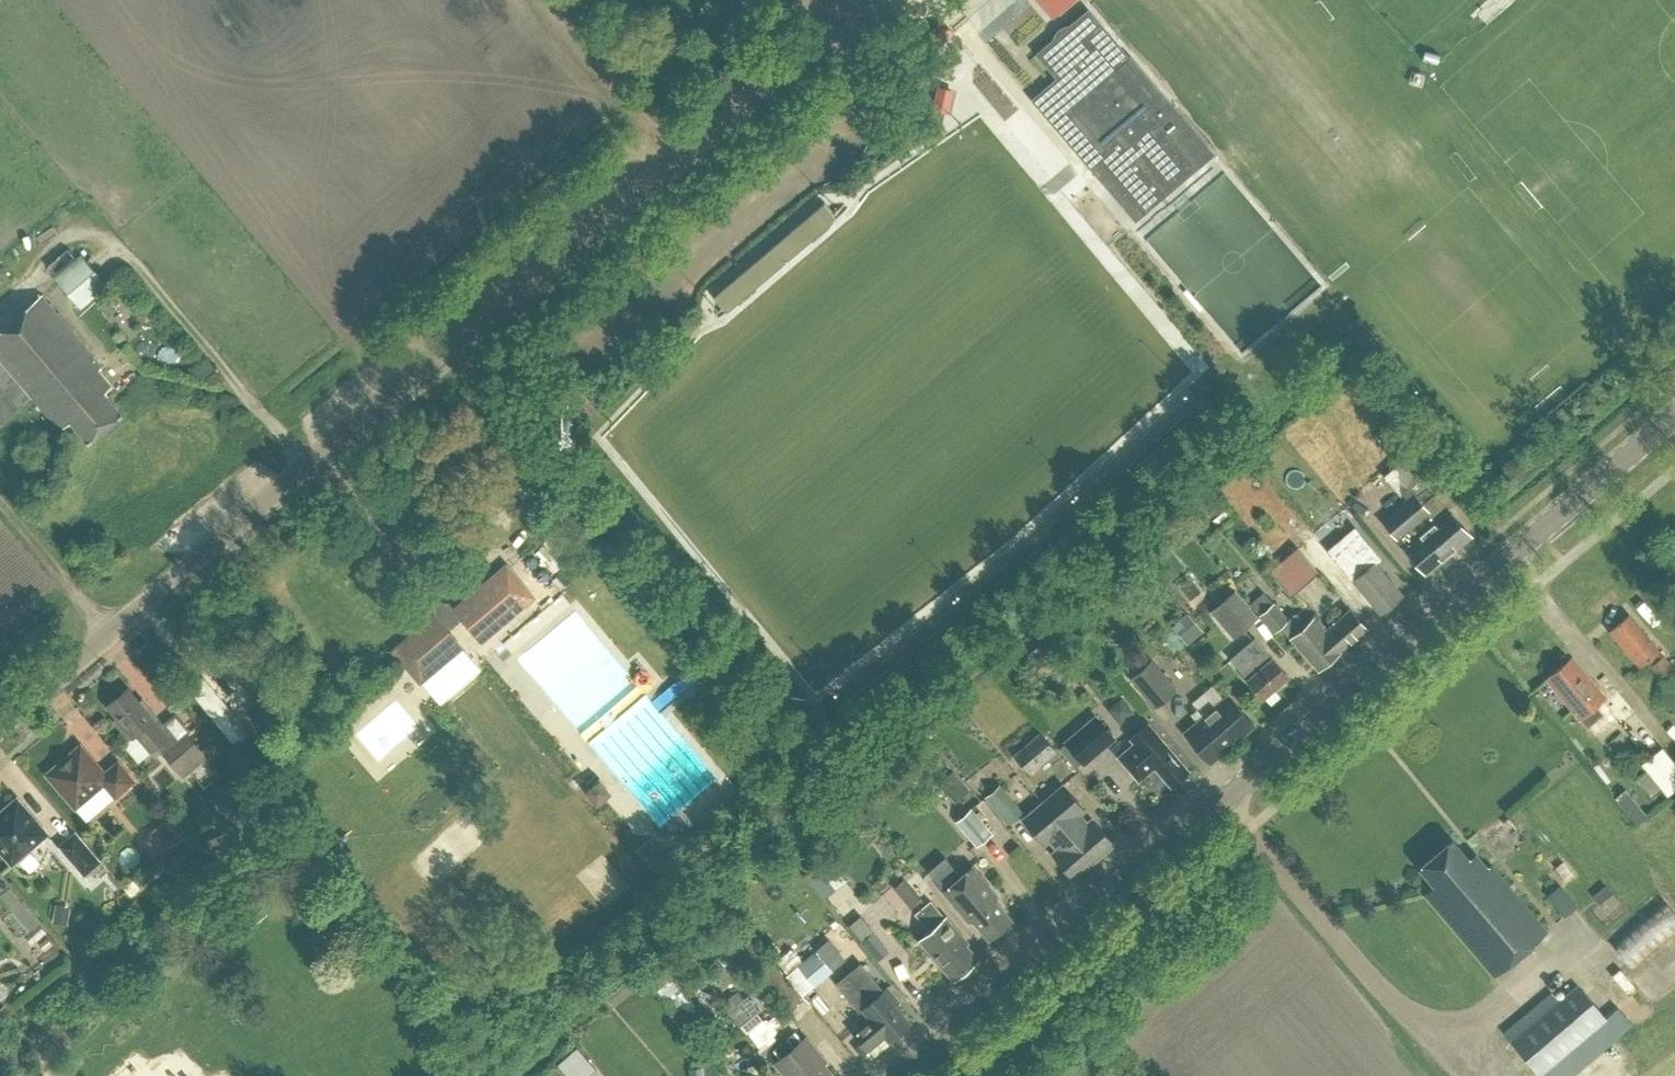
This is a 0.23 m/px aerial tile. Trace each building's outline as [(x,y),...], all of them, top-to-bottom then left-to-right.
[(1058,13),(1073,0),(1047,0),(1058,13)] [(1135,220),(1198,166),(1165,127),(1171,122),(1162,113),(1172,105),(1130,56),(1129,57),(1088,9),(1069,26),(1069,25),(1065,26),(1059,30),(1057,32),(1054,34),(1053,39),(1036,53),(1057,77),(1050,83),(1105,148),(1087,163),(1135,220)] [(938,38),(946,31),(939,24),(932,31),(938,38)] [(824,200),(713,296),(725,311),(837,214),(824,200)] [(54,280),(79,309),(107,285),(82,256),(54,280)] [(97,301),(109,314),(120,305),(107,291),(97,301)] [(32,396),(60,429),(71,420),(89,441),(123,413),(104,391),(112,384),(99,368),(102,366),(41,294),(0,329),(0,422),(32,396)] [(1417,518),(1448,554),(1470,536),(1434,493),(1422,503),(1428,509),(1417,518)] [(1381,522),(1425,574),(1448,554),(1417,518),(1428,509),(1422,503),(1415,494),(1381,522)] [(1354,527),(1328,550),(1345,571),(1380,612),(1402,594),(1375,563),(1381,558),(1354,527)] [(1319,572),(1297,547),(1269,572),(1290,597),(1319,572)] [(403,639),(427,667),(458,640),(450,631),(464,620),(482,642),(535,596),(509,566),(503,566),(454,608),(449,602),(435,601),(434,613),(403,639)] [(1257,616),(1234,589),(1221,600),(1244,627),(1257,616)] [(1349,608),(1324,629),(1322,627),(1324,624),(1319,618),(1316,619),(1313,616),(1305,622),(1296,612),(1289,618),(1274,600),(1258,613),(1273,631),(1279,626),(1316,669),(1365,627),(1349,608)] [(1609,630),(1640,667),(1659,651),(1628,613),(1609,630)] [(1288,676),(1271,656),(1254,636),(1229,657),(1246,678),(1262,697),(1288,676)] [(1647,669),(1661,685),(1674,673),(1674,670),(1663,656),(1647,669)] [(1567,661),(1546,678),(1579,718),(1588,729),(1605,714),(1596,704),(1605,696),(1577,663),(1572,667),(1567,661)] [(1135,681),(1158,708),(1179,690),(1156,663),(1135,681)] [(190,687),(237,745),(251,733),(205,675),(190,687)] [(279,702),(288,694),(273,677),(264,685),(279,702)] [(130,739),(140,731),(154,747),(160,742),(166,750),(164,752),(178,769),(201,749),(187,732),(177,741),(170,733),(171,733),(156,715),(152,718),(128,688),(107,705),(117,717),(114,720),(130,739)] [(1187,734),(1210,762),(1255,725),(1231,697),(1187,734)] [(1066,741),(1083,761),(1113,736),(1096,716),(1066,741)] [(1155,767),(1171,785),(1188,770),(1149,723),(1131,738),(1134,743),(1118,756),(1139,780),(1155,767)] [(1016,757),(1031,774),(1058,751),(1043,734),(1016,757)] [(105,771),(81,743),(46,773),(76,808),(104,784),(115,797),(135,780),(118,760),(105,771)] [(1643,763),(1667,795),(1674,788),(1674,761),(1664,747),(1643,763)] [(966,790),(950,771),(938,781),(949,795),(947,796),(952,802),(966,790)] [(1025,811),(1002,783),(987,796),(1010,824),(1025,811)] [(597,798),(606,791),(599,784),(591,791),(597,798)] [(1042,800),(1094,860),(1113,844),(1091,818),(1086,822),(1079,814),(1084,810),(1061,784),(1042,800)] [(1636,824),(1646,815),(1624,789),(1614,797),(1636,824)] [(17,797),(0,812),(0,849),(12,863),(48,833),(17,797)] [(1051,852),(1073,877),(1094,860),(1042,800),(1022,818),(1044,844),(1049,840),(1056,848),(1051,852)] [(971,809),(956,822),(974,844),(989,831),(971,809)] [(59,843),(85,874),(102,859),(76,828),(59,843)] [(1424,893),(1494,975),(1550,928),(1544,922),(1541,924),(1491,864),(1486,867),(1475,853),(1468,859),(1452,839),(1419,866),(1435,884),(1424,893)] [(929,871),(943,889),(942,890),(967,920),(973,920),(988,937),(1010,918),(996,900),(997,895),(972,865),(959,876),(944,858),(929,871)] [(826,866),(814,875),(830,894),(842,885),(826,866)] [(11,883),(0,870),(0,891),(11,883)] [(904,880),(894,888),(903,898),(913,890),(904,880)] [(1561,916),(1575,904),(1557,883),(1545,896),(1561,916)] [(915,912),(929,929),(918,938),(953,979),(978,958),(966,945),(969,942),(946,915),(945,916),(931,899),(915,912)] [(54,922),(69,925),(72,907),(57,904),(54,922)] [(860,917),(849,927),(862,942),(873,932),(860,917)] [(721,944),(780,1008),(797,992),(738,928),(721,944)] [(811,949),(785,972),(803,993),(829,971),(811,949)] [(891,1000),(895,996),(887,986),(883,990),(861,963),(837,982),(860,1010),(862,1007),(869,1016),(852,1029),(867,1048),(884,1035),(888,1040),(909,1023),(891,1000)] [(727,1011),(753,1023),(766,997),(740,985),(727,1011)] [(1509,1042),(1538,1075),(1569,1075),(1619,1035),(1577,985),(1509,1042)] [(764,1018),(745,1034),(755,1046),(774,1031),(764,1018)] [(823,1061),(825,1059),(804,1034),(773,1059),(787,1075),(835,1075),(823,1061)] [(568,1075),(569,1075),(587,1059),(575,1046),(557,1064),(568,1075)] [(702,1067),(689,1069),(690,1075),(704,1075),(702,1067)]
